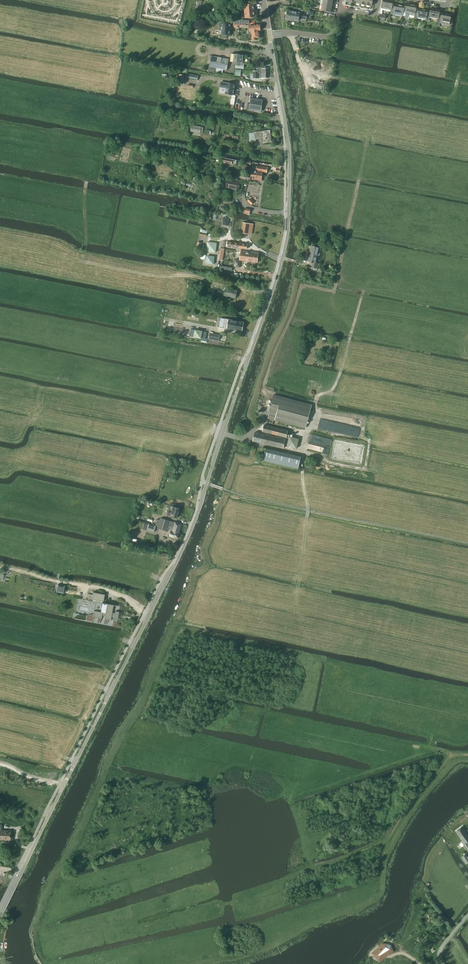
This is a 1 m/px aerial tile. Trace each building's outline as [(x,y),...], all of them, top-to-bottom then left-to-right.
[(382,8),(391,9),(391,10),(392,5),(393,0),(391,0),(383,0),(382,8)] [(254,10),(254,3),(244,4),(245,18),(255,17),(255,13),(256,13),(256,10),(254,10)] [(402,14),(402,15),(405,16),(405,14),(409,15),(409,17),(414,18),(414,14),(415,14),(415,10),(416,5),(407,3),(406,8),(403,7),(402,14)] [(391,9),(390,13),(393,14),(402,15),(402,14),(403,7),(404,5),(395,4),(394,6),(392,5),(391,10),(391,9)] [(426,19),(425,20),(428,20),(429,16),(438,18),(438,14),(439,9),(430,7),(430,12),(427,12),(425,19),(426,19)] [(414,14),(414,18),(417,18),(417,17),(425,19),(427,12),(427,9),(418,8),(418,10),(415,10),(415,14),(414,14)] [(287,10),(285,19),(298,21),(298,20),(300,21),(302,22),(304,23),(306,21),(306,19),(306,18),(306,20),(296,18),(296,17),(294,17),(294,16),(292,15),(292,13),(291,13),(291,11),(287,10)] [(291,11),(291,13),(292,13),(292,15),(294,16),(294,17),(296,17),(296,18),(306,20),(306,18),(307,16),(299,15),(300,12),(291,11)] [(438,18),(437,22),(440,22),(440,23),(449,24),(451,14),(441,12),(441,14),(438,14),(438,18)] [(220,26),(219,30),(222,30),(221,35),(222,35),(222,36),(223,37),(227,37),(227,35),(230,35),(230,34),(231,34),(231,31),(230,31),(230,27),(230,23),(221,23),(221,26),(220,26)] [(249,29),(248,30),(248,34),(251,33),(252,40),(256,40),(256,38),(260,38),(259,37),(260,36),(260,34),(259,34),(259,31),(260,31),(260,30),(260,29),(260,28),(259,24),(249,25),(249,29)] [(230,59),(230,61),(234,62),(244,63),(245,55),(231,54),(230,59)] [(209,67),(208,71),(222,74),(223,70),(226,70),(229,59),(211,56),(209,67)] [(221,82),(220,87),(225,88),(226,89),(225,94),(227,94),(228,95),(230,95),(231,95),(233,95),(235,84),(221,82)] [(261,112),(263,100),(250,98),(249,104),(247,103),(246,109),(261,112)] [(191,125),(190,132),(200,133),(201,126),(191,125)] [(267,131),(254,133),(255,139),(263,138),(263,142),(271,141),(270,133),(268,133),(267,131)] [(243,174),(243,180),(250,180),(250,179),(256,179),(258,166),(258,163),(254,163),(254,165),(252,165),(251,168),(250,168),(250,171),(251,171),(250,173),(246,172),(246,175),(243,174)] [(258,166),(256,179),(261,180),(262,171),(266,172),(267,167),(258,166)] [(227,179),(226,187),(238,190),(240,182),(227,179)] [(252,234),(253,224),(243,223),(241,233),(252,234)] [(207,242),(206,251),(215,252),(217,243),(207,242)] [(228,242),(227,247),(237,248),(236,251),(241,251),(241,249),(247,249),(247,244),(228,242)] [(317,269),(318,264),(316,263),(320,247),(311,245),(308,261),(313,263),(312,267),(313,268),(313,270),(316,271),(317,269)] [(241,251),(240,259),(241,259),(241,261),(257,262),(258,253),(241,251)] [(206,255),(205,263),(213,264),(215,256),(206,255)] [(235,299),(237,291),(226,288),(224,296),(235,299)] [(220,318),(219,326),(222,327),(242,331),(243,322),(224,318),(220,318)] [(191,329),(189,336),(201,338),(202,331),(191,329)] [(270,411),(268,418),(274,420),(275,420),(305,428),(312,404),(273,394),(268,410),(270,411)] [(255,432),(253,441),(283,448),(285,439),(268,435),(268,434),(286,437),(286,438),(288,431),(264,425),(262,432),(264,432),(263,434),(255,432)] [(297,448),(300,439),(289,436),(287,446),(297,448)] [(298,468),(301,457),(266,449),(263,460),(298,468)] [(168,512),(167,515),(176,518),(178,511),(179,508),(172,506),(171,509),(172,509),(171,512),(168,512)] [(157,519),(155,525),(158,526),(157,528),(167,531),(168,525),(169,521),(170,521),(160,518),(159,520),(157,519)] [(169,521),(168,525),(174,526),(172,531),(171,531),(169,536),(177,539),(178,533),(181,524),(175,522),(175,523),(169,521)] [(54,592),(60,593),(62,585),(55,584),(54,592)] [(117,621),(119,612),(115,611),(114,613),(112,612),(113,605),(103,603),(104,594),(92,592),(91,599),(92,599),(92,603),(95,604),(92,617),(101,618),(101,615),(104,616),(104,619),(117,621)] [(10,839),(10,831),(1,830),(2,825),(0,824),(0,839),(10,839)] [(456,830),(464,844),(467,850),(467,833),(467,834),(465,831),(465,830),(462,826),(456,830)] [(373,953),(379,960),(381,958),(384,956),(386,954),(387,952),(388,952),(390,954),(393,951),(391,945),(387,943),(382,943),(379,946),(380,948),(373,953)]
